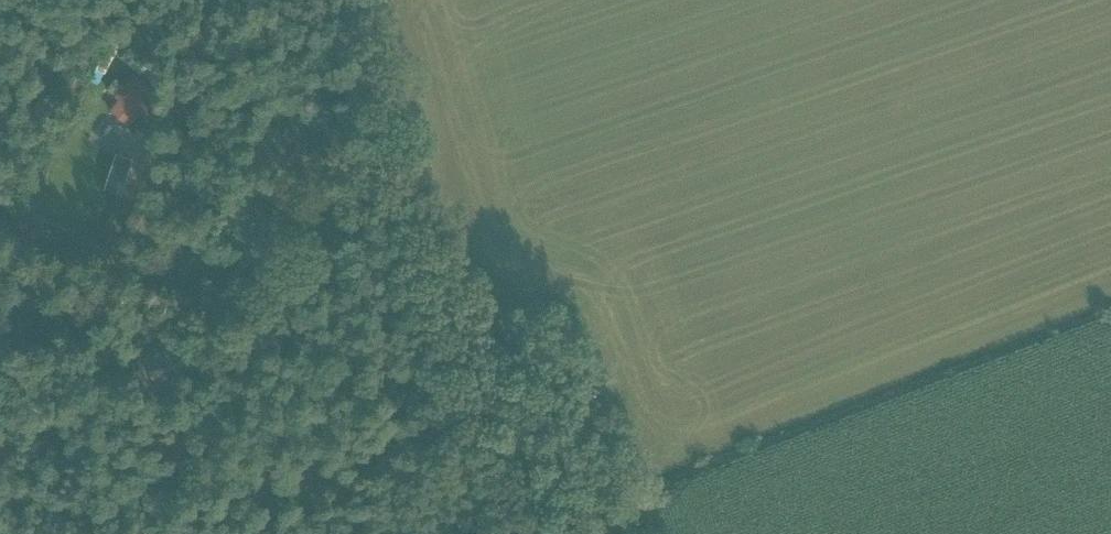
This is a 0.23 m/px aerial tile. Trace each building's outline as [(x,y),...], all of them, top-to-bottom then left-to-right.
[(139,136),(176,95),(139,62),(102,103),(139,136)] [(112,180),(123,184),(133,161),(122,157),(112,180)]
